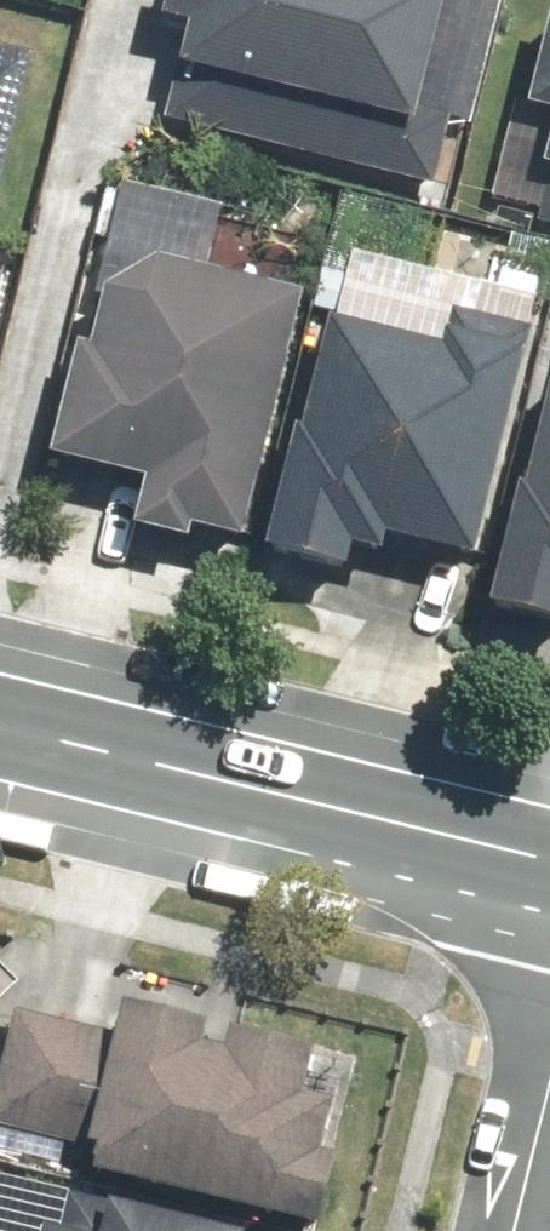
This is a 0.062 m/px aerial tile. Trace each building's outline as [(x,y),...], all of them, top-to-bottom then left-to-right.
[(434,107),(460,0),(176,0),(170,24),(194,30),(168,138),(438,203),(460,114),(434,107)] [(541,108),(549,110),(549,73),(541,108)] [(60,457),(155,480),(143,527),(204,543),(208,531),(261,542),(317,290),(169,252),(111,288),(101,339),(89,340),(60,457)] [(488,559),(538,354),(532,352),(537,331),(465,313),(456,349),(344,322),(318,431),(311,430),(282,551),(359,570),(365,548),(395,556),(399,537),(488,559)] [(540,486),(534,485),(505,606),(549,617),(549,447),(540,486)] [(99,1171),(334,1223),(349,1155),(336,1152),(347,1100),(318,1094),(329,1043),(243,1024),(238,1047),(216,1042),(221,1019),(135,1000),(127,1034),(20,1010),(0,1102),(0,1125),(105,1148),(99,1171)] [(61,1187),(51,1230),(256,1230),(61,1187)]
